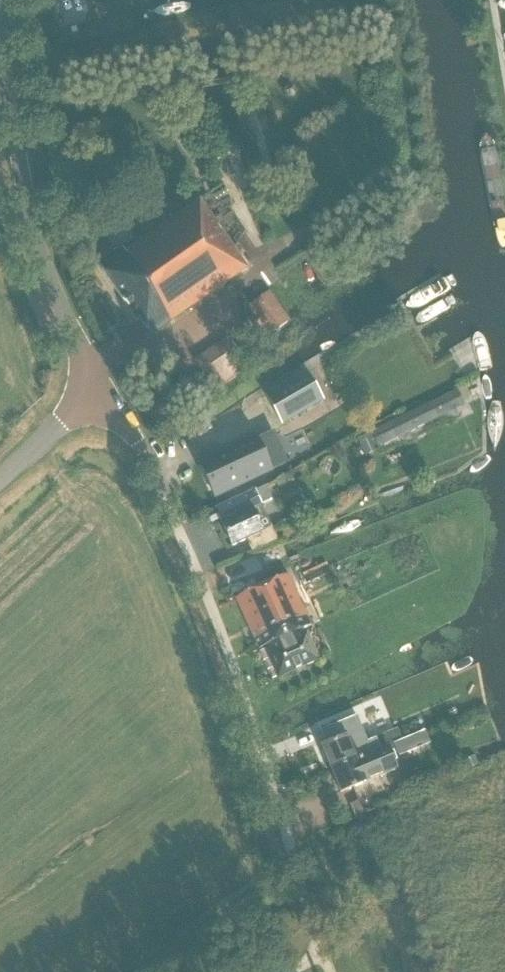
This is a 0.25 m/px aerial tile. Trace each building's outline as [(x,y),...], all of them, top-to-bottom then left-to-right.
[(139,320),(150,336),(247,268),(199,199),(121,254),(118,250),(97,264),(137,322),(139,320)] [(266,338),(290,322),(269,292),(245,309),(251,317),(248,319),(257,332),(261,330),(266,338)] [(212,384),(216,390),(247,369),(243,362),(244,362),(227,338),(194,361),(211,385),(212,384)] [(320,362),(310,368),(327,398),(337,392),(320,362)] [(306,369),(262,395),(282,429),(326,403),(306,369)] [(464,405),(456,391),(371,433),(378,447),(464,405)] [(214,500),(273,473),(257,437),(198,464),(214,500)] [(251,510),(261,505),(255,491),(220,508),(217,509),(223,522),(221,523),(232,546),(262,532),(251,510)] [(308,601),(294,572),(235,598),(258,649),(267,645),(270,650),(266,652),(278,678),(318,660),(306,634),(303,636),(300,630),(310,626),(300,604),(308,601)] [(368,724),(363,712),(352,716),(349,710),(334,716),(342,735),(368,724)] [(430,743),(425,731),(393,744),(398,757),(430,743)] [(351,749),(346,737),(321,747),(331,770),(386,747),(382,736),(351,749)] [(331,770),(329,771),(340,796),(366,785),(366,783),(397,770),(394,763),(397,762),(393,753),(391,754),(388,747),(386,747),(331,770)] [(474,756),(463,761),(466,770),(478,765),(474,756)] [(357,801),(349,804),(356,819),(363,816),(364,816),(358,801),(357,801)]
